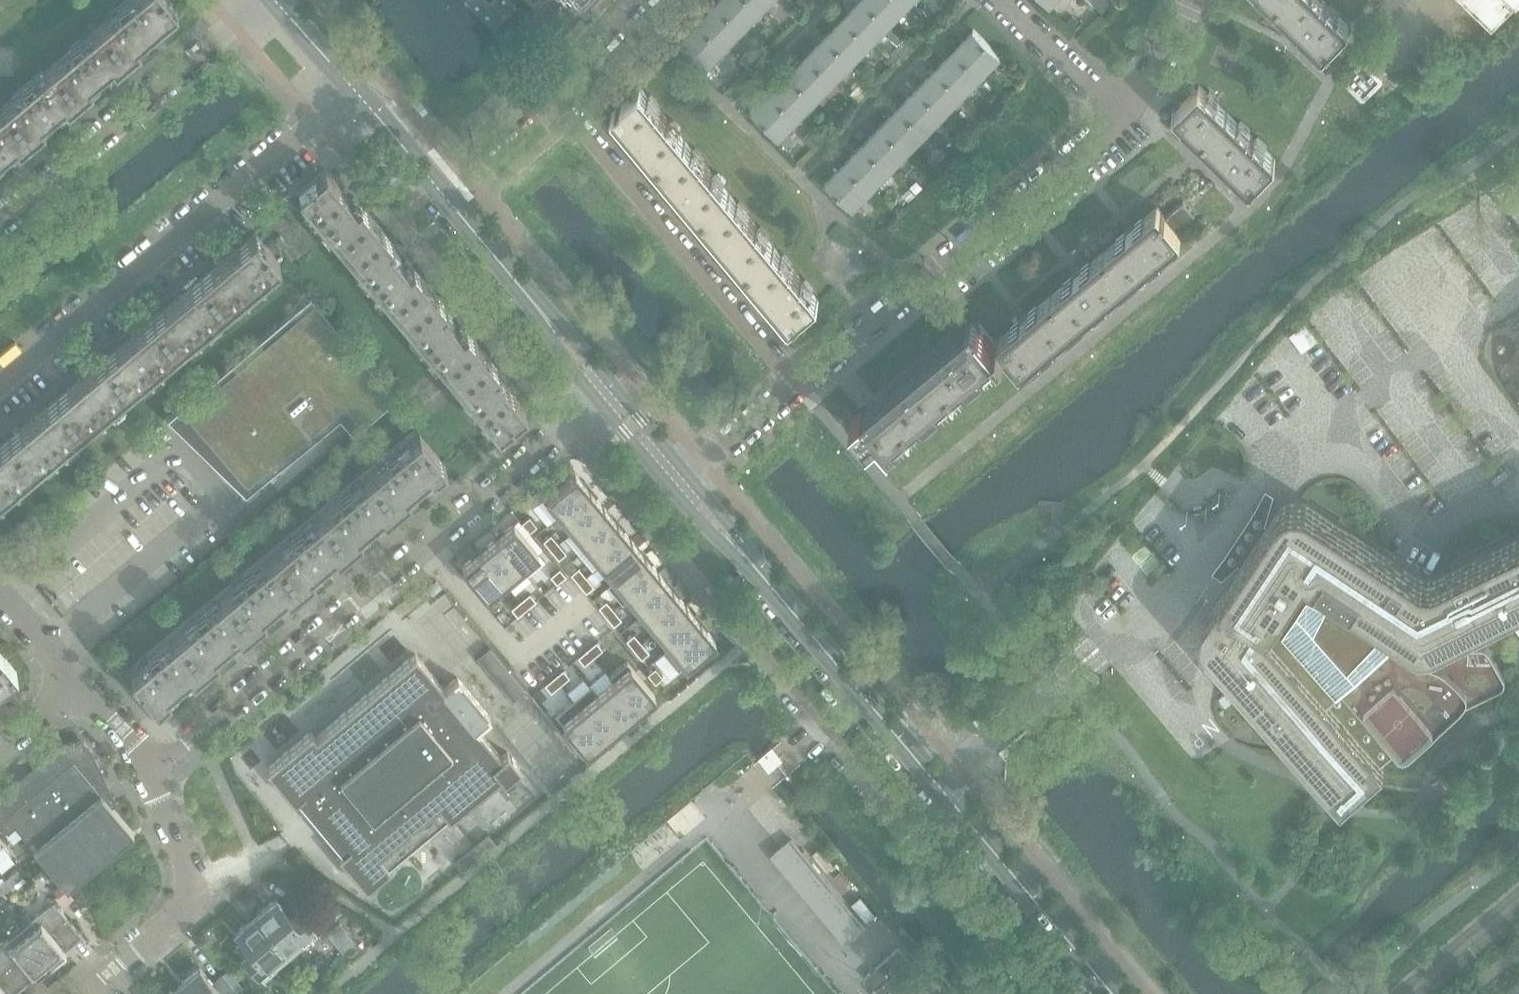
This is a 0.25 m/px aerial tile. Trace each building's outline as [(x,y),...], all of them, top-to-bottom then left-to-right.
[(168,14),(176,8),(170,0),(129,0),(100,24),(126,56),(139,45),(136,41),(168,14)] [(534,7),(562,33),(594,0),(527,0),(534,7)] [(754,0),(717,0),(717,1),(743,26),(762,7),(754,0)] [(809,2),(806,0),(797,0),(795,3),(802,10),(809,2)] [(867,0),(859,0),(845,15),(871,41),(889,22),(867,0)] [(904,0),(867,0),(889,22),(908,3),(904,0)] [(1108,0),(1093,0),(1089,4),(1101,16),(1113,5),(1108,0)] [(1349,25),(1323,0),(1278,0),(1274,4),(1323,51),(1328,47),(1332,43),(1331,43),(1349,25)] [(1492,27),(1515,3),(1516,4),(1517,4),(1518,2),(1518,0),(1464,0),(1492,27)] [(743,26),(717,1),(698,20),(725,45),(743,26)] [(795,18),(801,11),(796,5),(789,13),(795,18)] [(1077,29),(1087,19),(1084,17),(1082,19),(1076,13),(1069,21),(1077,29)] [(871,41),(845,15),(826,34),(853,60),(871,41)] [(725,45),(698,20),(679,39),(706,65),(725,45)] [(114,66),(126,56),(100,24),(53,64),(79,96),(91,85),(88,81),(111,62),(114,66)] [(1000,54),(973,28),(954,48),(981,74),(1000,54)] [(853,60),(826,34),(808,53),(834,79),(853,60)] [(894,63),(913,45),(905,37),(894,50),(886,42),(880,49),(894,63)] [(751,47),(739,59),(747,67),(759,54),(751,47)] [(981,74),(954,48),(936,67),(962,93),(981,74)] [(834,79),(808,53),(790,72),(816,98),(834,79)] [(1378,76),(1360,58),(1341,76),(1360,94),(1378,76)] [(40,121),(56,108),(63,102),(66,106),(79,96),(53,64),(4,104),(31,136),(44,125),(40,121)] [(962,93),(936,67),(918,86),(944,112),(962,93)] [(816,98),(790,72),(771,91),(798,117),(816,98)] [(1227,111),(1199,84),(1174,109),(1173,110),(1201,138),(1227,111)] [(858,101),(866,92),(860,85),(851,94),(858,101)] [(944,112),(918,86),(899,105),(926,131),(944,112)] [(684,140),(663,114),(640,87),(621,103),(621,102),(617,106),(612,110),(656,163),(684,140)] [(798,117),(771,91),(753,110),(779,136),(798,117)] [(31,136),(4,104),(0,108),(0,154),(15,142),(18,146),(31,136)] [(926,131),(899,105),(881,124),(907,150),(926,131)] [(1258,177),(1276,159),(1227,111),(1201,138),(1250,185),(1255,181),(1259,177),(1258,177)] [(907,150),(881,124),(863,143),(889,168),(907,150)] [(809,153),(822,140),(814,133),(801,145),(809,153)] [(729,193),(707,167),(684,140),(656,163),(701,217),(729,193)] [(889,168),(863,143),(844,162),(871,187),(889,168)] [(871,187),(844,162),(826,181),(852,207),(871,187)] [(355,205),(342,190),(325,169),(297,192),(345,249),(376,223),(359,202),(355,205)] [(923,187),(917,181),(911,187),(917,193),(923,187)] [(915,195),(909,188),(903,194),(909,201),(915,195)] [(773,246),(751,220),(729,193),(701,217),(745,270),(773,246)] [(1177,229),(1195,214),(1183,200),(1166,215),(1177,229)] [(1181,234),(1177,229),(1166,215),(1162,211),(1157,206),(1104,250),(1127,279),(1181,234)] [(408,269),(389,246),(393,243),(376,223),(345,249),(398,312),(429,286),(412,265),(408,269)] [(225,307),(259,279),(279,262),(255,233),(220,261),(200,278),(225,307)] [(819,300),(814,296),(773,246),(745,270),(790,324),(796,320),(800,317),(800,316),(819,300)] [(1127,279),(1104,250),(1051,295),(1074,323),(1127,279)] [(177,347),(216,315),(225,307),(200,278),(152,318),(177,347)] [(461,332),(442,310),(446,306),(429,286),(398,312),(451,375),(482,349),(465,329),(461,332)] [(1074,323),(1051,295),(998,339),(998,338),(996,339),(1004,348),(1020,368),(1074,323)] [(246,487),(354,397),(368,414),(369,415),(393,397),(313,301),(182,410),(193,423),(246,487)] [(891,440),(977,368),(999,350),(1000,351),(1004,348),(996,339),(994,341),(979,323),(979,322),(973,315),(863,407),(862,406),(851,415),(869,437),(878,429),(890,443),(892,441),(891,440)] [(129,387),(169,354),(177,347),(152,318),(104,358),(129,387)] [(525,409),(495,373),(499,369),(482,349),(451,375),(498,432),(525,409)] [(81,427),(120,395),(129,387),(104,358),(57,398),(81,427)] [(33,467),(72,435),(81,427),(57,398),(9,438),(33,467)] [(405,491),(421,478),(428,472),(431,476),(445,465),(419,433),(370,474),(396,505),(409,495),(405,491)] [(14,483),(33,467),(9,438),(0,445),(0,495),(14,483)] [(1505,468),(1491,478),(1495,483),(1509,473),(1505,468)] [(556,516),(589,489),(575,472),(565,480),(562,477),(548,488),(551,492),(546,496),(542,499),(556,516)] [(365,524),(373,518),(380,512),(384,516),(396,505),(370,474),(322,514),(349,545),(361,535),(358,530),(365,524)] [(574,530),(603,506),(589,489),(556,516),(571,534),(574,531),(574,530)] [(1518,597),(1518,532),(1453,565),(1448,567),(1444,570),(1439,572),(1436,573),(1433,574),(1429,574),(1426,574),(1423,573),(1420,572),(1417,571),(1389,552),(1385,549),(1340,519),(1308,498),(1306,497),(1303,496),(1300,496),(1300,495),(1297,495),(1294,495),(1291,496),(1288,497),(1285,498),(1283,500),(1281,502),(1279,505),(1273,513),(1267,523),(1241,562),(1234,572),(1207,612),(1204,617),(1202,620),(1201,622),(1201,625),(1201,628),(1201,631),(1201,634),(1202,637),(1204,639),(1205,641),(1229,669),(1231,670),(1231,671),(1296,744),(1297,746),(1299,747),(1312,762),(1342,796),(1356,784),(1385,759),(1381,755),(1386,751),(1394,744),(1399,750),(1401,750),(1404,751),(1408,750),(1459,706),(1496,688),(1503,684),(1504,682),(1505,679),(1505,677),(1504,675),(1487,647),(1486,646),(1486,645),(1485,645),(1484,644),(1483,644),(1454,646),(1443,647),(1438,636),(1451,630),(1518,597)] [(587,546),(616,522),(603,506),(574,530),(574,531),(587,546)] [(310,570),(323,559),(333,551),(336,555),(349,545),(322,514),(274,554),(301,585),(313,574),(310,570)] [(529,516),(521,522),(529,531),(536,525),(529,516)] [(601,563),(630,539),(616,522),(587,546),(601,562),(601,563)] [(537,552),(513,523),(496,537),(520,566),(528,575),(545,561),(537,552)] [(550,534),(542,540),(550,549),(558,543),(550,534)] [(520,566),(496,537),(479,551),(503,580),(520,566)] [(611,583),(644,555),(630,539),(601,563),(601,562),(597,565),(611,582),(611,583)] [(565,552),(558,543),(550,549),(558,558),(565,552)] [(503,580),(479,551),(461,566),(486,595),(503,580)] [(274,601),(278,597),(284,592),(288,596),(301,585),(274,554),(226,594),(253,625),(265,615),(262,611),(268,605),(274,601)] [(629,596),(658,572),(644,555),(611,583),(611,582),(607,585),(622,603),(630,597),(629,596)] [(578,567),(570,573),(578,582),(585,576),(578,567)] [(556,583),(565,575),(559,568),(550,576),(556,583)] [(643,613),(672,589),(658,572),(629,596),(630,597),(642,612),(643,613)] [(593,585),(585,576),(578,582),(586,592),(593,585)] [(653,632),(686,605),(672,589),(643,613),(642,612),(638,615),(639,616),(653,632)] [(526,608),(535,600),(529,593),(520,600),(526,608)] [(214,650),(226,641),(229,637),(230,637),(237,632),(240,636),(253,625),(226,594),(179,633),(205,665),(217,654),(214,650)] [(517,615),(526,608),(520,600),(511,608),(517,615)] [(606,615),(613,609),(605,600),(598,606),(599,607),(606,615)] [(666,649),(700,622),(686,605),(653,632),(666,648),(666,649)] [(621,619),(613,609),(606,615),(613,625),(621,619)] [(707,650),(704,647),(714,639),(700,622),(666,649),(666,648),(662,651),(677,669),(690,659),(693,662),(707,650)] [(166,690),(182,677),(189,671),(192,675),(205,665),(179,633),(130,674),(156,705),(170,694),(166,690)] [(633,633),(626,639),(633,649),(641,643),(633,633)] [(602,648),(596,641),(587,649),(593,656),(602,648)] [(648,652),(641,643),(633,649),(641,658),(648,652)] [(525,689),(489,647),(477,657),(513,700),(525,689)] [(584,664),(593,656),(587,649),(577,656),(584,664)] [(16,671),(0,652),(0,685),(3,682),(16,671)] [(311,731),(267,768),(294,800),(297,798),(342,852),(339,854),(366,886),(446,820),(500,775),(504,780),(520,767),(507,751),(501,756),(477,728),(491,716),(457,676),(443,687),(415,654),(315,737),(311,731)] [(654,694),(630,665),(627,661),(609,676),(608,676),(611,680),(612,679),(637,708),(654,694)] [(655,682),(662,676),(654,667),(647,673),(655,682)] [(569,676),(563,668),(553,676),(559,684),(569,676)] [(550,691),(559,684),(553,676),(544,684),(550,691)] [(637,708),(612,679),(611,680),(596,693),(620,722),(637,708)] [(620,722),(596,693),(590,685),(589,686),(573,700),(579,707),(603,736),(620,722)] [(603,736),(579,707),(573,700),(556,714),(562,721),(586,751),(603,736)] [(109,803),(113,802),(89,750),(84,744),(78,741),(70,741),(20,779),(19,778),(14,781),(16,783),(0,796),(0,823),(7,832),(14,825),(66,888),(133,832),(109,803)] [(766,765),(778,754),(773,748),(768,751),(760,758),(766,765)] [(462,870),(495,842),(493,838),(487,832),(454,860),(459,867),(462,870)] [(0,837),(0,860),(9,853),(2,845),(5,843),(0,837)] [(863,926),(791,839),(774,853),(846,940),(863,926)] [(12,885),(22,876),(17,869),(6,878),(12,885)] [(12,885),(6,878),(0,883),(0,893),(1,894),(12,885)] [(64,902),(72,896),(66,888),(58,894),(64,902)] [(14,907),(15,900),(11,895),(2,903),(9,911),(14,907)] [(311,927),(294,906),(286,912),(275,898),(255,915),(286,952),(289,950),(288,948),(311,927)] [(83,936),(65,915),(52,899),(51,900),(52,902),(22,928),(51,963),(65,951),(64,949),(80,936),(82,937),(83,936)] [(286,952),(255,915),(235,931),(247,945),(239,951),(258,973),(282,953),(284,954),(286,952)] [(354,941),(339,923),(327,933),(342,951),(354,941)] [(22,928),(0,946),(0,958),(6,965),(22,984),(35,973),(36,975),(51,963),(22,928)] [(899,949),(899,948),(865,976),(876,988),(872,992),(874,991),(877,993),(936,993),(899,949)] [(6,965),(0,958),(0,993),(10,993),(13,991),(21,985),(23,986),(24,985),(22,984),(6,965)] [(221,974),(212,982),(199,966),(176,986),(183,993),(238,993),(236,991),(221,974)] [(243,986),(228,968),(221,974),(236,991),(243,986)] [(176,986),(166,993),(183,993),(176,986)]
